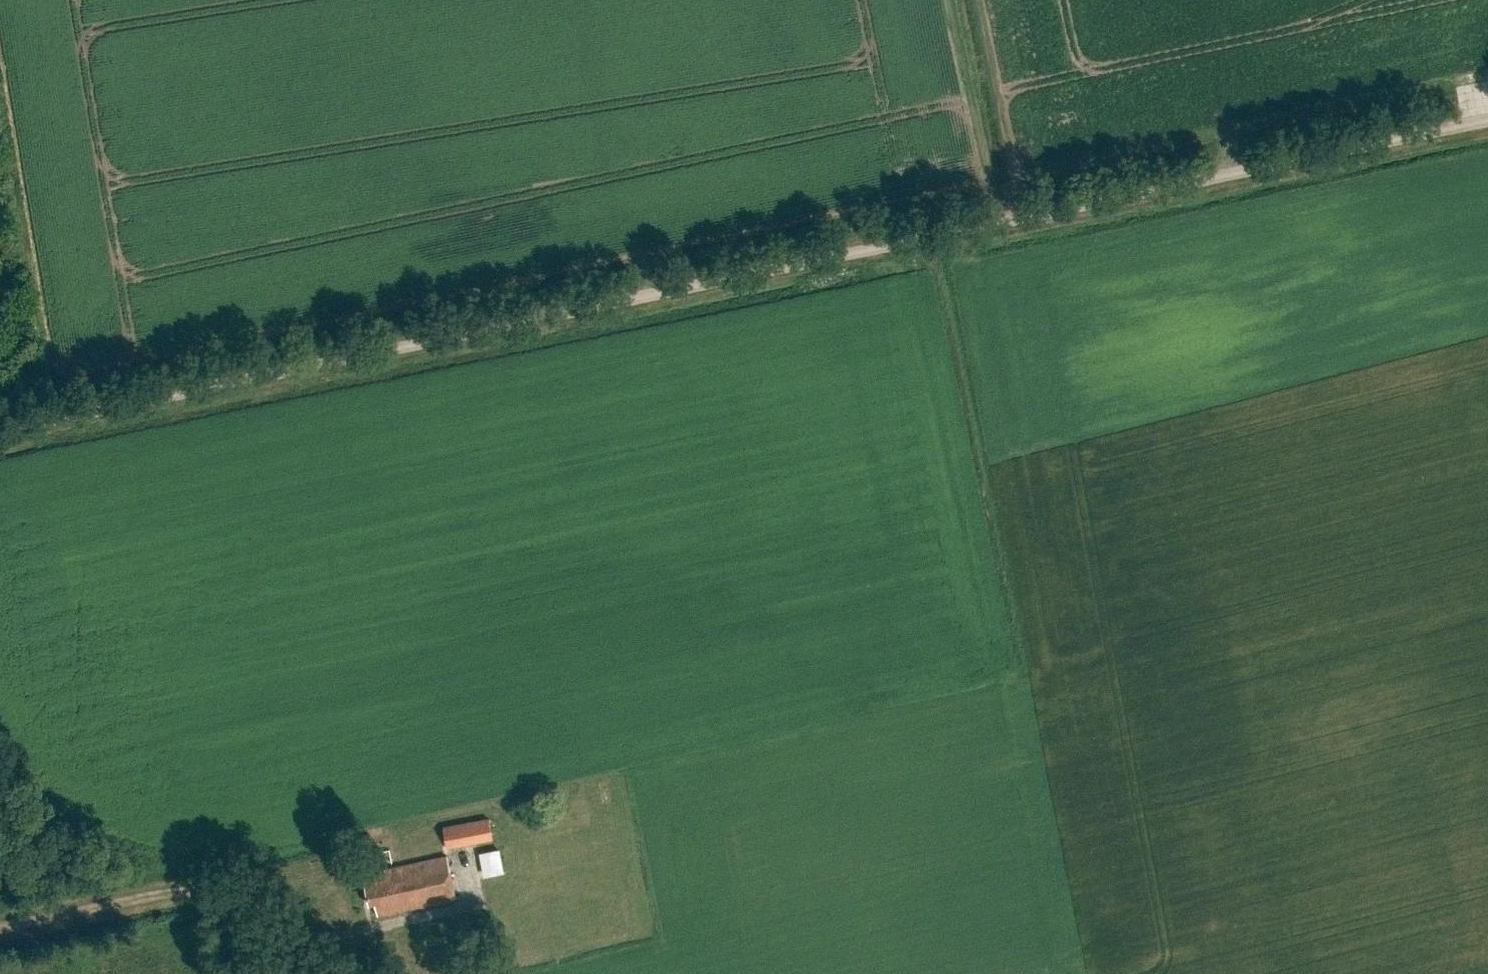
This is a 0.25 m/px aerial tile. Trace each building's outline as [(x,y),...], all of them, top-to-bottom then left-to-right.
[(490,818),(443,826),(447,848),(494,839),(490,818)] [(481,874),(498,872),(495,850),(478,852),(481,874)] [(387,869),(365,874),(371,902),(377,900),(379,912),(457,896),(449,854),(387,867),(387,869)]
